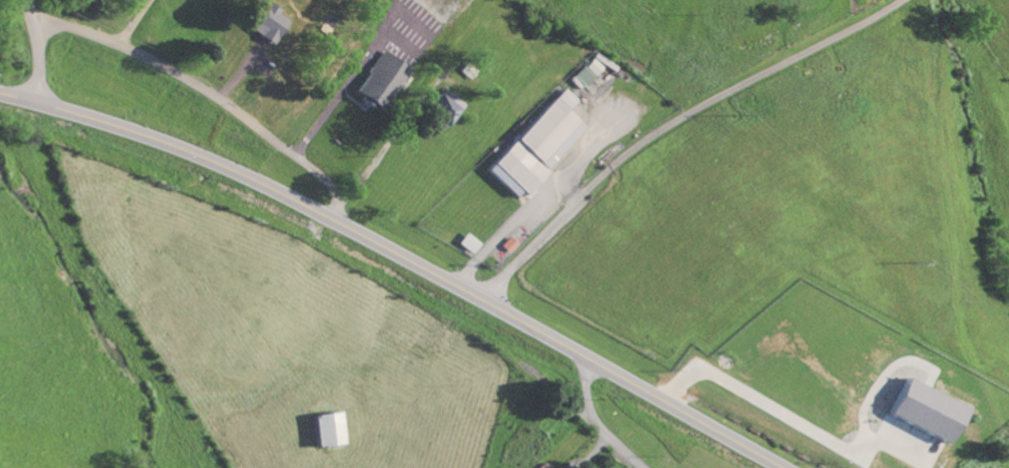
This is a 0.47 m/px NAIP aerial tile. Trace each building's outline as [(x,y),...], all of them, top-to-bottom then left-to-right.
[(408,69),(382,50),(352,92),(377,111),(408,69)] [(581,89),(593,76),(582,67),(570,80),(581,89)] [(518,199),(587,128),(568,110),(577,100),(564,88),(487,168),(518,199)] [(424,113),(443,129),(464,105),(445,89),(424,113)] [(471,254),(479,244),(465,233),(457,243),(471,254)] [(517,245),(509,236),(500,245),(508,254),(517,245)] [(963,405),(903,377),(887,414),(946,441),(963,405)] [(315,446),(342,442),(337,410),(310,414),(315,446)]
